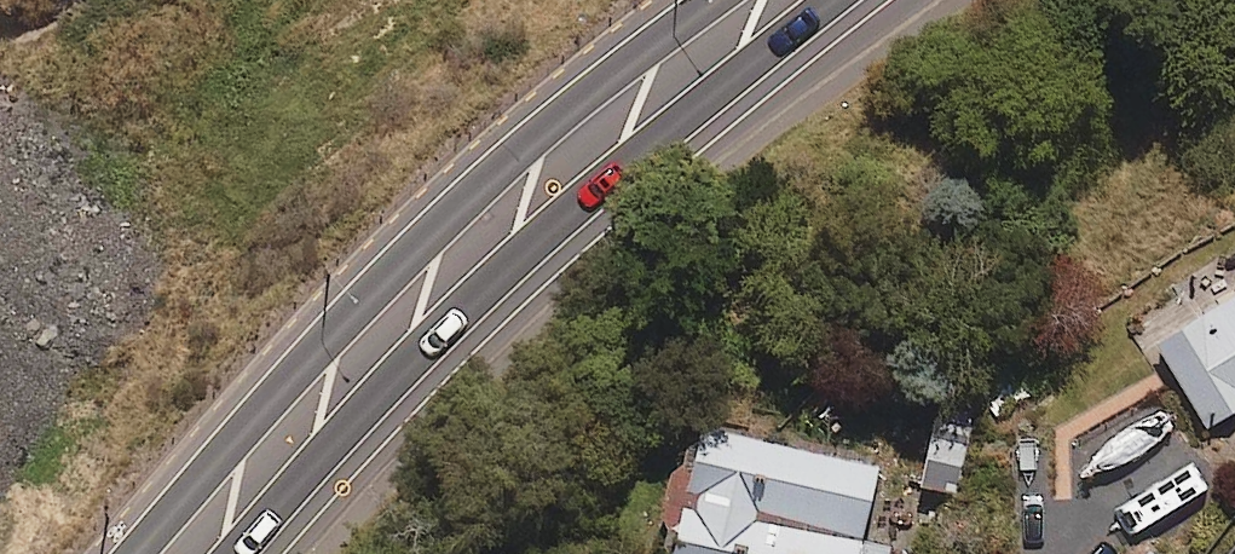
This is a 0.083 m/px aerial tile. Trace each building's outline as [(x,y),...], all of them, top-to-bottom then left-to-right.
[(1190,312),(1180,296),(1141,320),(1206,428),(1234,410),(1234,285),(1190,312)] [(977,377),(939,368),(908,500),(946,509),(977,377)] [(696,416),(662,553),(856,553),(879,461),(696,416)] [(1147,545),(1140,553),(1158,553),(1147,545)]
